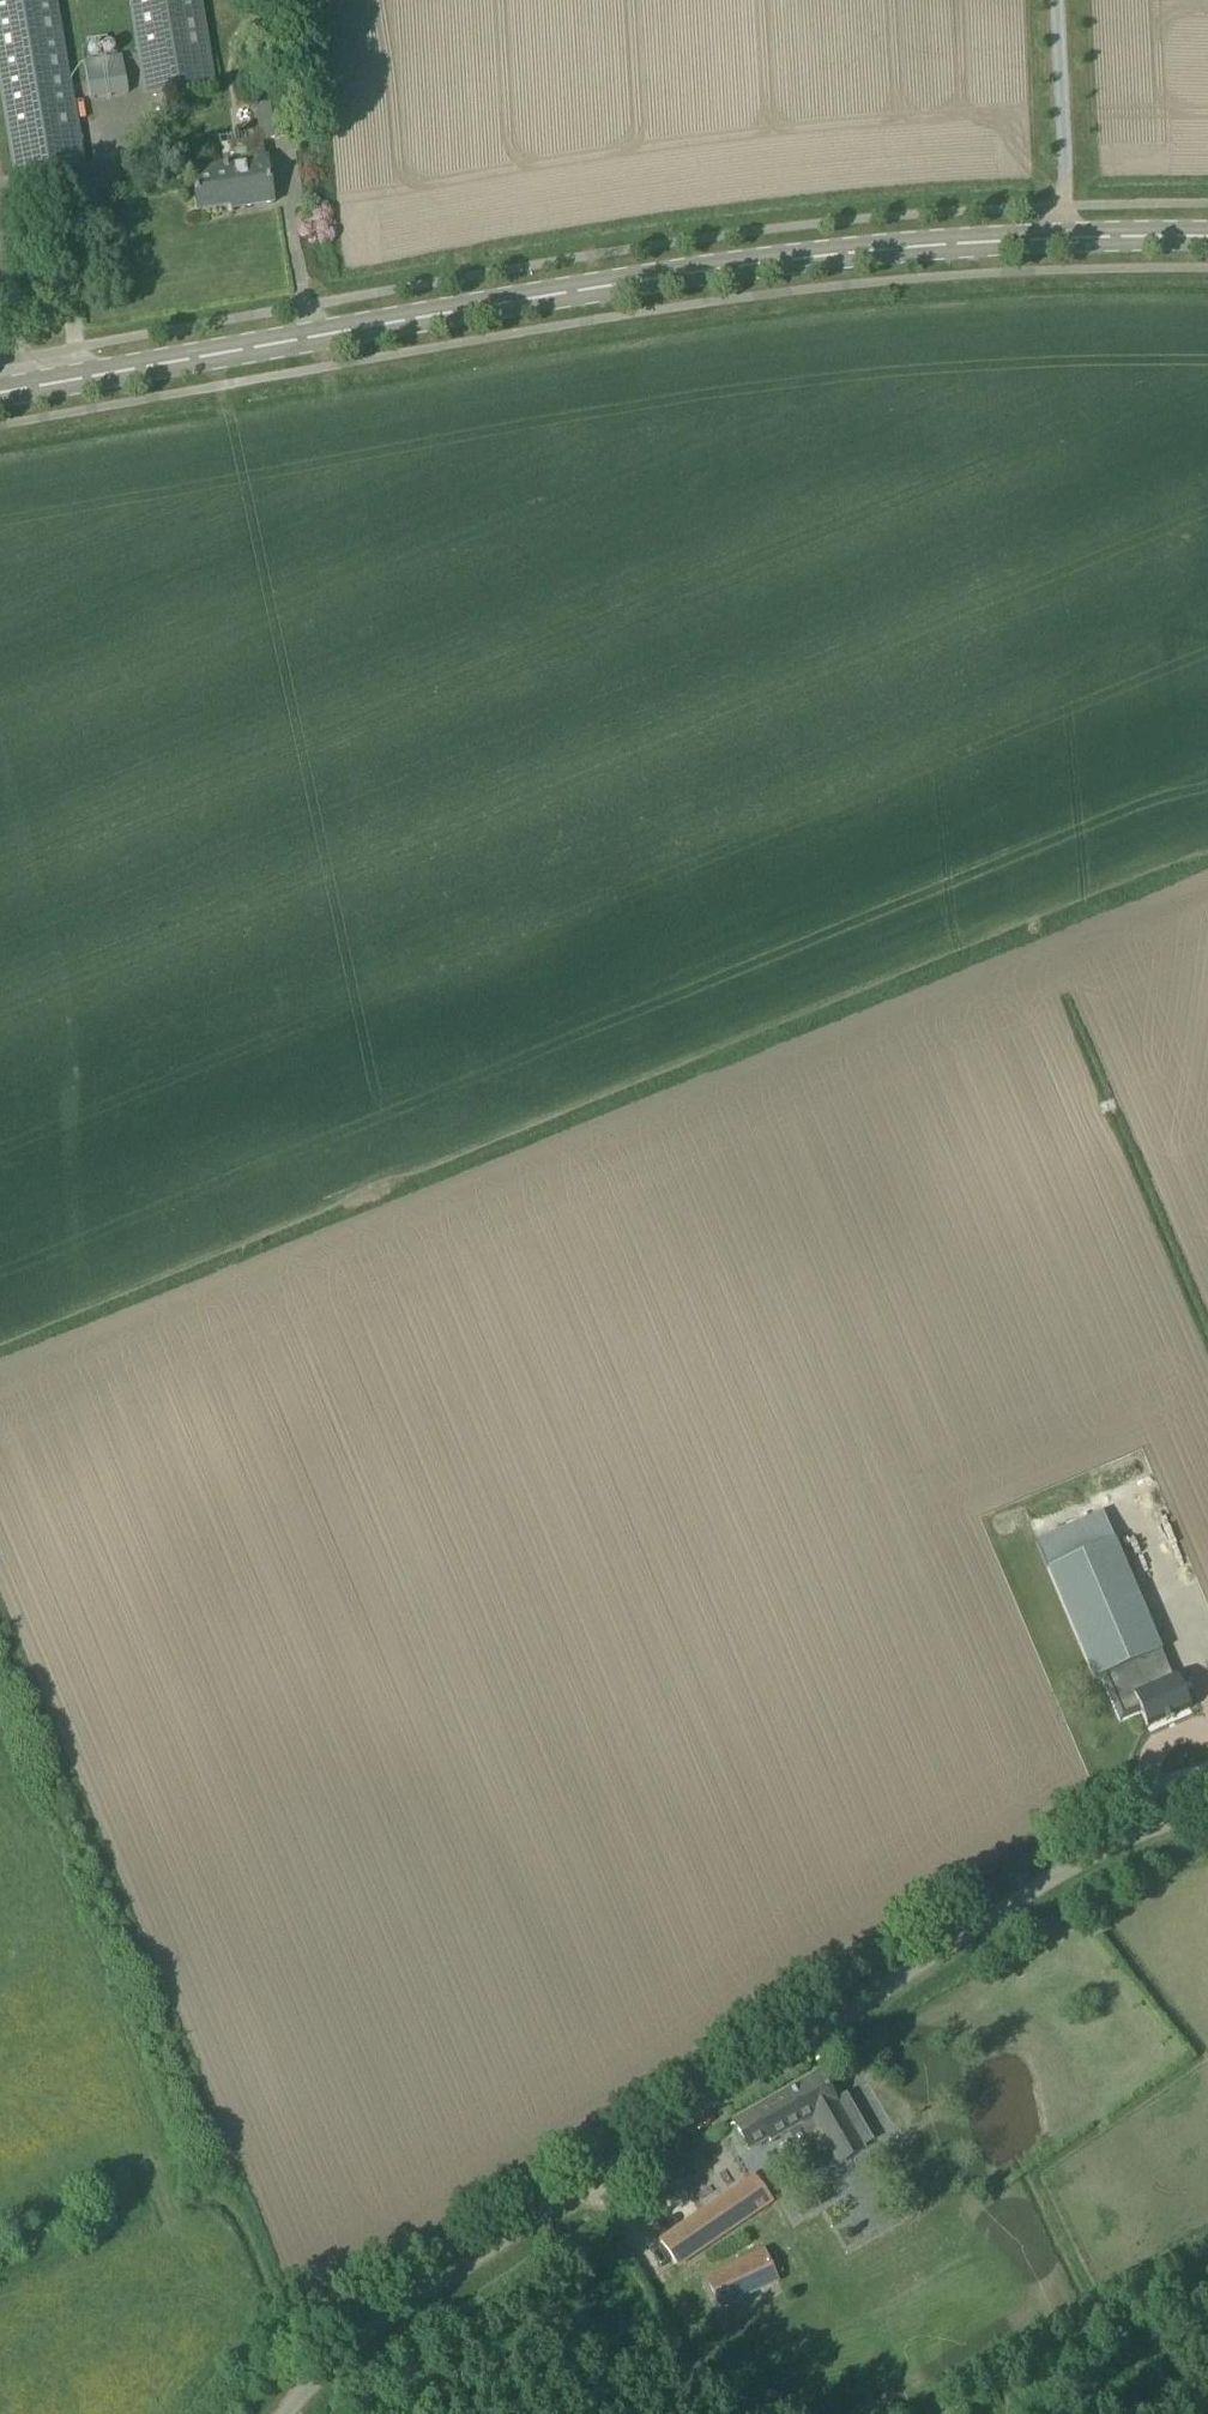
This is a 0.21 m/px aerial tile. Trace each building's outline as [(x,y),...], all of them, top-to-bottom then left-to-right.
[(84,165),(80,141),(57,0),(0,0),(0,84),(12,153),(16,177),(84,165)] [(216,85),(203,0),(127,0),(143,97),(216,85)] [(90,101),(127,95),(120,55),(83,61),(90,101)] [(255,108),(257,120),(260,133),(261,133),(263,144),(277,141),(289,139),(284,103),(255,108)] [(273,202),(266,161),(224,167),(194,171),(198,210),(232,204),(233,209),(273,202)] [(1120,1560),(1113,1542),(1047,1570),(1095,1680),(1113,1672),(1125,1700),(1134,1696),(1147,1727),(1190,1709),(1176,1676),(1171,1678),(1120,1560)] [(749,2150),(773,2137),(800,2121),(805,2130),(817,2152),(825,2147),(837,2168),(865,2153),(862,2148),(872,2142),(846,2096),(835,2102),(819,2074),(733,2123),(745,2144),(749,2150)] [(679,2266),(771,2203),(768,2197),(754,2177),(661,2241),(679,2266)] [(718,2310),(779,2284),(764,2250),(703,2277),(718,2310)]
